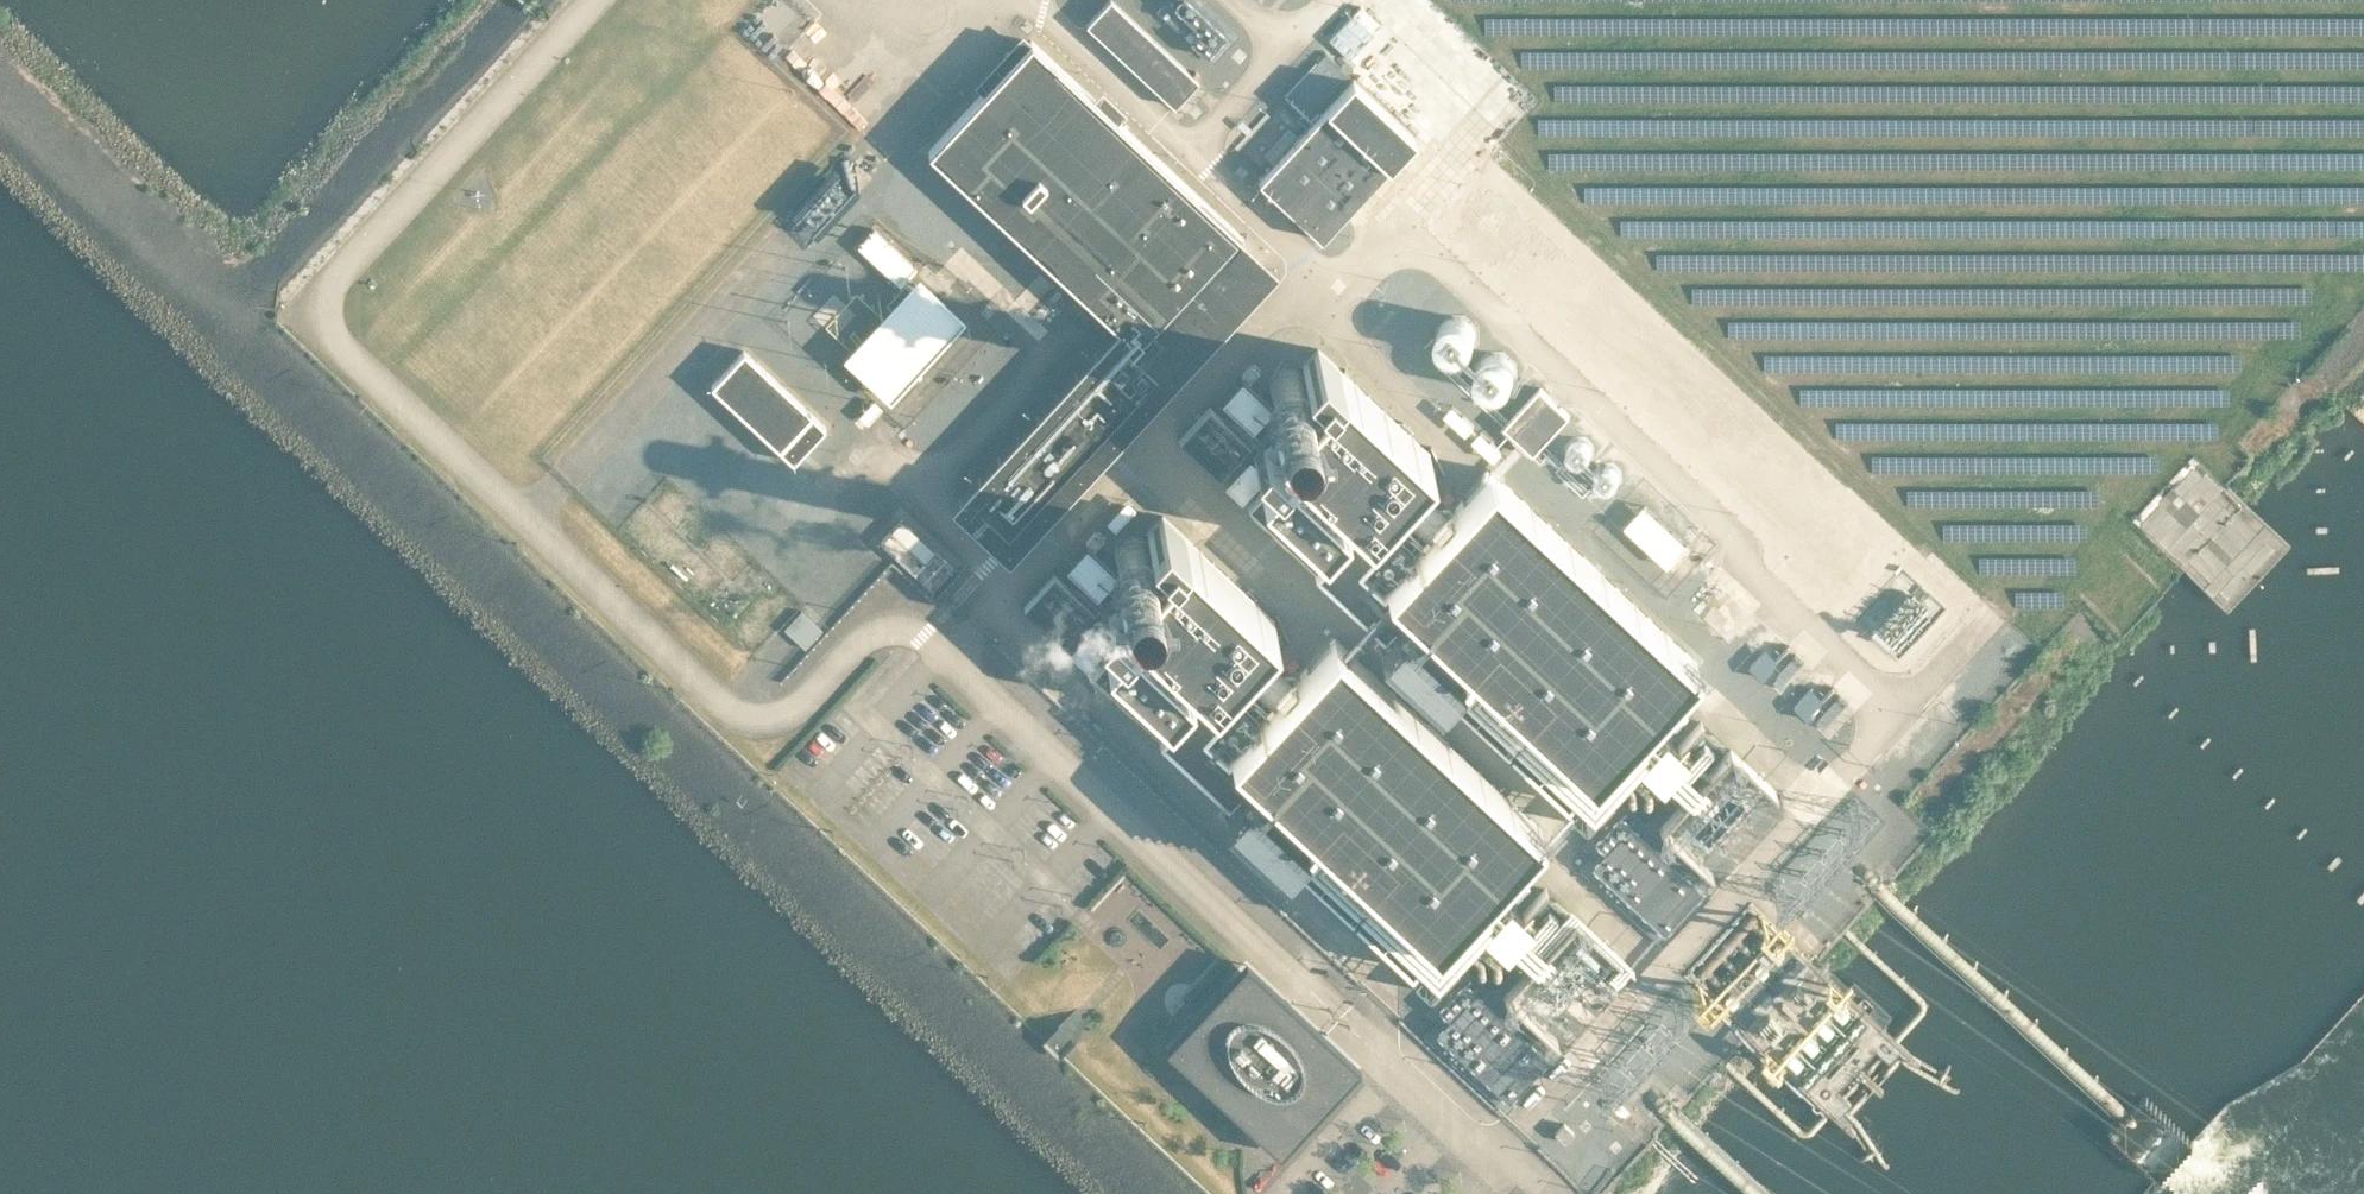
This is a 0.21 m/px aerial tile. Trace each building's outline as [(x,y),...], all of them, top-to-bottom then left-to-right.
[(1116,0),(1098,0),(1081,18),(1169,100),(1171,98),(1181,108),(1204,83),(1194,74),(1194,73),(1116,0)] [(1159,9),(1202,49),(1222,27),(1195,2),(1196,0),(1167,0),(1159,9)] [(810,80),(869,136),(941,59),(882,4),(810,80)] [(957,498),(1002,540),(1110,424),(1114,428),(1122,420),(1118,416),(1161,371),(1142,353),(1167,326),(1158,317),(1239,231),(1027,33),(923,143),(1119,327),(1116,329),(957,498)] [(1249,179),(1313,239),(1408,137),(1345,78),(1249,179)] [(1454,312),(1452,312),(1450,312),(1448,312),(1446,313),(1443,314),(1441,315),(1439,317),(1438,318),(1436,320),(1435,322),(1434,324),(1433,327),(1433,330),(1433,332),(1433,334),(1434,337),(1435,340),(1436,341),(1438,344),(1440,345),(1442,347),(1444,348),(1446,349),(1448,349),(1451,350),(1453,350),(1456,349),(1458,349),(1460,348),(1462,347),(1464,345),(1466,344),(1467,342),(1469,340),(1469,338),(1470,336),(1471,333),(1471,330),(1471,328),(1470,325),(1469,322),(1468,320),(1467,319),(1465,317),(1462,315),(1459,313),(1457,312),(1454,312)] [(1403,468),(1424,446),(1310,339),(1307,342),(1310,345),(1298,357),(1282,342),(1244,383),(1237,376),(1217,397),(1227,407),(1222,412),(1224,413),(1228,408),(1240,419),(1235,424),(1236,425),(1241,420),(1247,425),(1267,404),(1280,416),(1269,428),(1278,436),(1272,441),(1274,443),(1279,437),(1288,445),(1282,452),(1283,454),(1290,447),(1299,455),(1292,462),(1294,464),(1300,457),(1309,465),(1304,471),(1305,472),(1311,466),(1319,475),(1314,480),(1316,482),(1321,476),(1330,484),(1324,490),(1326,492),(1331,486),(1341,495),(1336,501),(1337,502),(1343,496),(1349,502),(1343,508),(1345,510),(1350,504),(1356,509),(1354,511),(1356,512),(1358,510),(1363,515),(1365,513),(1363,511),(1378,495),(1392,509),(1388,513),(1392,517),(1425,481),(1422,477),(1418,482),(1403,468)] [(1493,349),(1491,348),(1490,349),(1487,349),(1484,350),(1482,351),(1479,353),(1478,354),(1476,356),(1475,358),(1474,360),(1473,362),(1472,365),(1472,367),(1472,370),(1473,372),(1474,374),(1474,376),(1476,378),(1477,380),(1478,381),(1480,383),(1482,384),(1485,385),(1486,386),(1489,386),(1492,386),(1494,386),(1496,386),(1499,385),(1501,384),(1503,382),(1504,381),(1506,379),(1507,378),(1508,376),(1509,375),(1510,372),(1510,369),(1510,367),(1510,365),(1510,364),(1509,362),(1508,359),(1507,356),(1505,354),(1503,352),(1501,351),(1499,350),(1496,349),(1493,349)] [(701,385),(783,461),(815,427),(734,351),(701,385)] [(1500,421),(1530,449),(1566,410),(1536,382),(1500,421)] [(1189,429),(1223,461),(1240,442),(1206,411),(1189,429)] [(1568,432),(1560,440),(1561,452),(1569,460),(1581,460),(1589,451),(1589,439),(1580,431),(1568,432)] [(1258,432),(1242,449),(1250,456),(1252,454),(1263,464),(1246,482),(1250,487),(1241,497),(1303,555),(1315,543),(1316,544),(1324,537),(1322,535),(1335,521),(1339,524),(1348,515),(1338,506),(1335,509),(1327,502),(1330,499),(1321,489),(1317,493),(1305,481),(1298,474),(1297,474),(1286,464),(1287,463),(1274,452),(1263,442),(1266,440),(1258,432)] [(2122,514),(2207,595),(2269,529),(2183,449),(2122,514)] [(1245,457),(1223,480),(1235,491),(1257,469),(1245,457)] [(1596,458),(1588,466),(1588,478),(1597,486),(1609,486),(1617,477),(1617,465),(1608,457),(1596,458)] [(1689,656),(1483,463),(1455,492),(1456,493),(1449,500),(1443,495),(1409,532),(1414,537),(1385,569),(1382,567),(1373,577),(1353,558),(1374,535),(1373,535),(1383,524),(1370,512),(1360,523),(1350,513),(1307,560),(1558,796),(1581,771),(1584,773),(1587,769),(1606,787),(1608,785),(1589,767),(1591,765),(1589,763),(1599,752),(1619,771),(1621,769),(1618,766),(1618,765),(1616,762),(1615,763),(1601,750),(1621,729),(1623,731),(1632,722),(1629,720),(1644,705),(1646,707),(1654,698),(1652,696),(1689,656)] [(1682,541),(1640,501),(1621,521),(1663,561),(1682,541)] [(1247,635),(1268,613),(1153,506),(1151,508),(1154,511),(1142,524),(1126,509),(1088,549),(1081,543),(1061,564),(1071,573),(1066,578),(1067,580),(1072,574),(1084,585),(1079,590),(1080,592),(1085,586),(1091,592),(1111,571),(1124,582),(1113,594),(1122,602),(1116,608),(1118,609),(1123,604),(1132,612),(1126,619),(1127,620),(1134,613),(1142,622),(1136,629),(1138,630),(1144,623),(1153,631),(1147,637),(1149,639),(1154,633),(1163,641),(1158,647),(1159,648),(1165,643),(1174,651),(1168,656),(1170,658),(1175,652),(1185,661),(1180,667),(1181,669),(1186,663),(1193,669),(1187,674),(1189,676),(1194,670),(1200,675),(1198,677),(1200,679),(1201,677),(1207,682),(1209,679),(1207,677),(1222,662),(1236,675),(1232,680),(1235,683),(1269,647),(1266,644),(1261,648),(1247,635)] [(942,568),(891,520),(869,542),(920,590),(942,568)] [(1390,520),(1379,532),(1382,534),(1363,555),(1372,564),(1374,560),(1380,566),(1395,551),(1392,548),(1403,537),(1396,532),(1399,529),(1390,520)] [(1033,595),(1067,627),(1084,609),(1050,577),(1033,595)] [(1687,606),(1721,638),(1747,610),(1712,578),(1687,606)] [(1102,599),(1086,615),(1094,623),(1096,620),(1107,630),(1090,649),(1094,653),(1085,663),(1147,722),(1159,709),(1160,711),(1168,703),(1166,701),(1179,687),(1183,691),(1192,681),(1182,672),(1179,675),(1171,668),(1174,665),(1165,656),(1161,659),(1149,648),(1149,647),(1142,640),(1141,640),(1130,630),(1118,618),(1118,619),(1107,609),(1110,606),(1102,599)] [(1088,624),(1067,646),(1079,658),(1101,635),(1088,624)] [(1533,823),(1327,629),(1299,658),(1300,659),(1293,667),(1287,661),(1252,698),(1258,704),(1228,735),(1226,733),(1217,743),(1197,724),(1218,702),(1217,701),(1227,691),(1214,679),(1204,689),(1194,680),(1151,726),(1402,962),(1425,937),(1428,940),(1431,936),(1450,953),(1452,951),(1433,934),(1435,931),(1433,929),(1443,919),(1463,937),(1465,935),(1461,932),(1462,931),(1459,928),(1458,929),(1445,917),(1465,895),(1467,898),(1475,889),(1473,886),(1487,871),(1490,873),(1498,864),(1496,862),(1533,823)] [(1788,629),(1767,651),(1756,641),(1740,659),(1767,684),(1804,644),(1788,629)] [(1984,642),(1917,714),(1929,726),(1997,653),(1984,642)] [(1832,670),(1811,693),(1800,682),(1784,700),(1811,725),(1848,685),(1832,670)] [(1234,686),(1223,698),(1226,701),(1206,722),(1215,730),(1218,727),(1224,732),(1239,717),(1236,715),(1246,704),(1240,698),(1243,695),(1234,686)] [(1643,712),(1616,741),(1668,790),(1693,764),(1699,769),(1650,821),(1693,862),(1694,861),(1704,870),(1705,869),(1695,860),(1713,841),(1715,843),(1714,844),(1734,862),(1758,836),(1739,818),(1744,811),(1742,810),(1765,785),(1768,788),(1769,787),(1766,784),(1767,783),(1695,716),(1673,740),(1643,712)] [(1585,776),(1565,798),(1583,815),(1603,793),(1585,776)] [(1849,785),(1831,804),(1845,817),(1863,798),(1849,785)] [(1704,892),(1609,804),(1581,833),(1596,847),(1583,860),(1663,935),(1704,892)] [(1870,809),(1857,823),(1865,831),(1879,817),(1870,809)] [(1774,864),(1756,883),(1770,896),(1788,877),(1774,864)] [(1611,950),(1539,882),(1517,906),(1487,878),(1460,908),(1512,956),(1537,930),(1542,935),(1494,987),(1541,1031),(1548,1036),(1549,1035),(1539,1026),(1551,1013),(1557,1019),(1560,1015),(1554,1010),(1559,1005),(1581,1025),(1591,1015),(1575,1000),(1578,996),(1572,991),(1574,989),(1595,1009),(1605,999),(1584,979),(1587,975),(1589,977),(1593,974),(1590,972),(1609,952),(1612,954),(1613,953),(1610,951),(1611,950)] [(1795,889),(1781,904),(1790,912),(1804,897),(1795,889)] [(1738,1032),(1741,1034),(1744,1030),(1840,1120),(1859,1150),(1862,1148),(1845,1122),(1846,1120),(1821,1097),(1842,1075),(1880,1034),(1905,1058),(1906,1056),(1942,1076),(1943,1074),(1905,1052),(1809,962),(1812,958),(1810,956),(1806,960),(1743,900),(1679,969),(1742,1028),(1738,1032)] [(1429,943),(1409,964),(1427,981),(1447,960),(1429,943)] [(1351,1063),(1237,956),(1157,1041),(1271,1148),(1351,1063)] [(1548,1059),(1453,970),(1425,1000),(1440,1013),(1427,1026),(1507,1102),(1548,1059)] [(1671,974),(1654,993),(1667,1006),(1685,987),(1671,974)] [(1692,999),(1680,1011),(1689,1020),(1701,1007),(1692,999)] [(1597,1053),(1579,1072),(1593,1085),(1611,1066),(1597,1053)] [(1618,1078),(1604,1092),(1613,1100),(1626,1086),(1618,1078)] [(1641,1118),(1623,1101),(1618,1107),(1606,1097),(1601,1103),(1612,1113),(1606,1120),(1624,1137),(1641,1118)]
